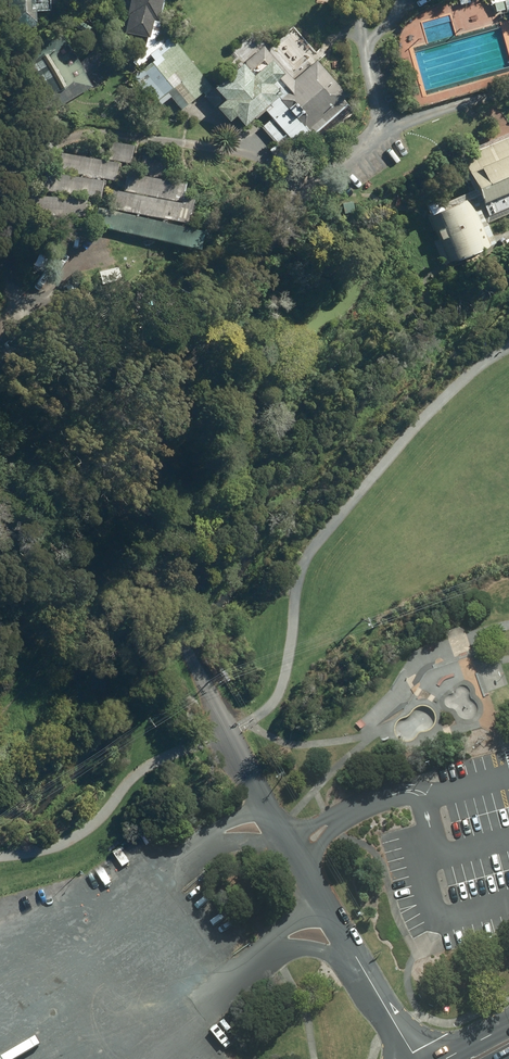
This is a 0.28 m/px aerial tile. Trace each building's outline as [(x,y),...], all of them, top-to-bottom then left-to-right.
[(15,25),(41,26),(41,12),(55,12),(55,0),(16,0),(15,25)] [(162,0),(124,0),(118,28),(153,36),(162,0)] [(498,12),(508,6),(508,0),(491,0),(498,12)] [(212,86),(172,36),(150,54),(155,60),(134,77),(158,107),(172,96),(183,110),(212,86)] [(61,41),(26,62),(56,109),(89,86),(61,41)] [(288,133),(294,141),(309,128),(315,135),(349,105),(344,99),(348,95),(318,60),(294,80),(264,46),(216,88),(226,100),(218,108),(231,122),(238,117),(247,127),(266,111),(272,118),(262,126),(277,143),(288,133)] [(469,144),(485,186),(508,176),(508,128),(469,144)] [(106,159),(131,163),(135,145),(109,140),(106,159)] [(117,182),(120,164),(49,151),(46,169),(117,182)] [(128,171),(124,191),(185,203),(189,183),(128,171)] [(101,199),(104,182),(44,173),(41,190),(101,199)] [(194,206),(116,191),(112,209),(190,223),(194,206)] [(87,217),(88,199),(32,197),(32,215),(87,217)] [(501,243),(481,205),(449,222),(469,260),(501,243)] [(196,227),(107,212),(104,231),(192,247),(196,227)]
